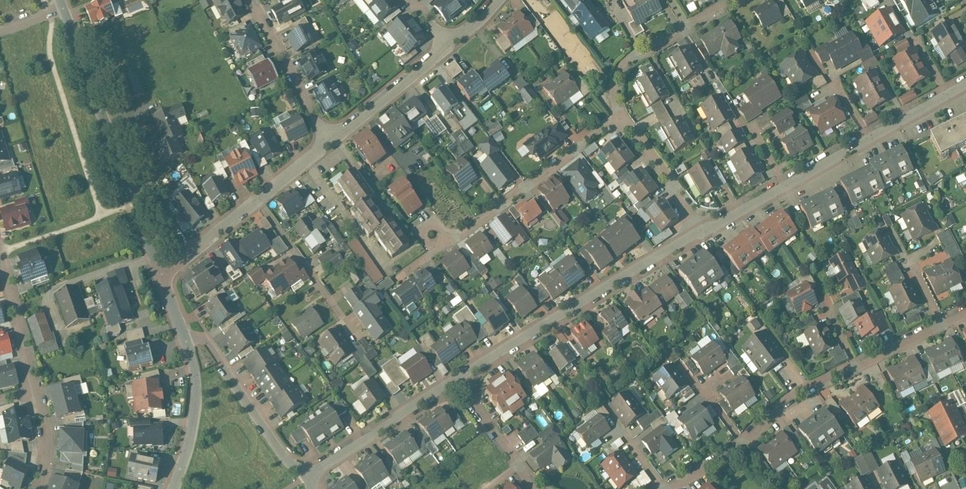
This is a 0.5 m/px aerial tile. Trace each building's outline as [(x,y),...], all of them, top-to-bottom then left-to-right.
[(108,0),(86,9),(93,25),(100,22),(101,24),(108,21),(107,19),(115,16),(108,0)] [(215,5),(216,5),(223,20),(227,21),(229,25),(245,16),(241,8),(242,8),(239,3),(238,3),(236,0),(225,0),(215,5)] [(272,11),(280,25),(305,12),(298,0),(292,0),(291,0),(292,1),(289,2),(281,6),(272,11)] [(371,10),(383,0),(363,0),(371,10)] [(371,10),(381,22),(384,20),(397,9),(400,7),(394,0),(383,0),(371,10)] [(435,7),(447,21),(465,6),(460,0),(443,0),(442,0),(435,7)] [(573,14),(587,4),(588,3),(592,0),(562,0),(573,14)] [(623,3),(627,11),(635,7),(636,6),(632,0),(628,0),(623,3)] [(642,2),(636,6),(635,7),(644,22),(644,21),(662,11),(657,1),(657,0),(640,0),(642,2)] [(754,12),(765,29),(781,20),(779,16),(788,10),(782,0),(779,0),(773,4),(771,2),(754,12)] [(806,10),(823,0),(801,0),(806,10)] [(867,12),(879,5),(877,0),(863,0),(861,1),(867,12)] [(911,19),(913,18),(918,26),(939,14),(931,0),(900,0),(911,19)] [(587,4),(573,14),(581,24),(595,14),(595,13),(587,4),(588,4),(588,3),(587,4)] [(644,22),(635,7),(627,11),(634,22),(636,27),(640,25),(645,22),(644,21),(644,22)] [(397,9),(384,20),(387,25),(391,21),(392,21),(401,14),(397,9)] [(867,24),(873,35),(897,22),(890,10),(867,24)] [(595,14),(581,24),(593,40),(610,27),(597,11),(595,13),(595,14)] [(519,12),(515,14),(515,19),(510,23),(523,40),(534,32),(519,12)] [(396,27),(389,32),(389,33),(398,44),(417,28),(408,17),(396,27)] [(305,19),(290,27),(294,35),(310,27),(305,19)] [(943,19),(933,25),(936,30),(946,24),(943,19)] [(280,31),(293,24),(291,20),(278,27),(280,31)] [(387,25),(377,33),(382,39),(389,33),(389,32),(396,27),(392,21),(391,21),(387,25)] [(640,25),(636,27),(634,22),(628,25),(636,37),(644,32),(640,25)] [(903,34),(897,22),(873,35),(880,47),(903,34)] [(936,30),(931,32),(939,45),(958,35),(950,22),(946,24),(936,30)] [(245,23),(229,32),(232,37),(248,29),(245,23)] [(510,23),(506,26),(501,25),(498,28),(503,35),(512,47),(513,47),(523,40),(510,23)] [(732,24),(701,41),(709,55),(710,56),(722,50),(726,58),(739,51),(735,43),(740,39),(732,24)] [(232,37),(229,38),(236,50),(239,49),(243,54),(248,51),(250,55),(263,48),(251,27),(248,29),(232,37)] [(294,35),(289,38),(296,53),(318,42),(319,38),(317,35),(314,34),(310,27),(294,35)] [(417,28),(398,44),(401,48),(406,49),(409,53),(410,53),(414,50),(426,40),(417,28)] [(109,34),(96,39),(101,52),(114,47),(109,34)] [(803,34),(795,38),(801,49),(809,44),(803,34)] [(512,47),(503,35),(496,41),(505,53),(512,47)] [(851,35),(838,43),(849,63),(859,57),(862,55),(859,49),(851,35)] [(958,35),(939,45),(946,58),(951,56),(961,50),(965,47),(958,35)] [(906,40),(894,47),(898,53),(910,46),(906,40)] [(709,55),(702,42),(696,46),(704,58),(709,55)] [(825,50),(830,59),(836,70),(849,63),(838,43),(825,50)] [(866,45),(859,49),(862,55),(859,57),(863,64),(868,61),(874,58),(866,45)] [(824,47),(815,52),(822,64),(830,59),(825,50),(824,47)] [(689,48),(668,59),(675,71),(696,59),(689,48)] [(317,49),(301,57),(304,63),(320,55),(317,49)] [(414,50),(410,53),(409,53),(399,60),(404,66),(418,54),(414,50)] [(914,50),(895,61),(902,74),(920,64),(917,57),(918,57),(914,50)] [(961,50),(951,56),(953,61),(964,55),(961,50)] [(803,52),(781,66),(789,78),(807,66),(804,61),(805,61),(807,57),(803,52)] [(304,63),(301,65),(310,82),(329,72),(320,55),(304,63)] [(953,61),(957,67),(965,62),(965,59),(964,55),(953,61)] [(263,57),(247,65),(250,71),(266,63),(263,57)] [(874,58),(868,61),(872,67),(873,69),(878,64),(874,58)] [(696,59),(675,71),(682,83),(703,72),(696,59)] [(250,71),(247,72),(257,91),(279,79),(269,61),(266,63),(250,71)] [(863,64),(861,65),(865,72),(872,67),(868,61),(863,64)] [(455,62),(445,69),(453,80),(463,72),(455,62)] [(498,63),(477,79),(486,90),(489,94),(509,78),(498,63)] [(920,64),(902,74),(910,87),(929,76),(925,69),(924,70),(920,64)] [(812,71),(811,72),(807,66),(789,78),(796,90),(811,80),(817,76),(818,76),(816,72),(812,71)] [(579,92),(564,72),(561,75),(560,79),(556,83),(569,100),(579,92)] [(656,73),(635,85),(642,97),(663,85),(656,73)] [(874,73),(856,83),(863,96),(881,86),(877,80),(878,79),(874,73)] [(473,74),(457,86),(470,102),(486,90),(477,79),(473,74)] [(136,75),(120,81),(128,101),(144,94),(136,75)] [(700,76),(690,82),(693,88),(704,82),(700,76)] [(822,77),(818,78),(817,76),(811,80),(817,90),(827,84),(822,77)] [(332,77),(316,86),(319,92),(333,84),(334,85),(336,84),(332,77)] [(766,78),(752,87),(753,89),(744,95),(750,104),(755,113),(759,111),(779,97),(766,78)] [(521,79),(513,84),(520,94),(528,88),(521,79)] [(719,81),(712,85),(719,97),(721,96),(721,97),(727,93),(719,81)] [(704,82),(693,88),(697,94),(707,88),(704,82)] [(569,100),(556,83),(551,86),(547,86),(543,88),(558,108),(569,100)] [(319,92),(316,94),(326,112),(343,103),(334,85),(333,84),(319,92)] [(663,85),(642,97),(649,109),(651,108),(661,102),(670,97),(663,85)] [(881,86),(863,96),(871,110),(889,99),(885,92),(884,93),(881,86)] [(528,88),(520,94),(528,105),(536,99),(528,88)] [(445,90),(431,100),(445,117),(449,113),(465,134),(479,124),(463,103),(458,107),(445,90)] [(913,91),(900,99),(903,106),(917,98),(913,91)] [(719,97),(702,107),(709,119),(727,108),(721,97),(721,96),(719,97)] [(806,96),(794,103),(797,108),(809,101),(806,96)] [(845,121),(832,98),(828,100),(827,104),(828,105),(822,108),(833,127),(845,121)] [(415,101),(397,114),(408,129),(422,118),(425,116),(426,115),(415,101)] [(809,101),(797,108),(800,113),(812,107),(809,101)] [(661,102),(651,108),(654,113),(664,107),(661,102)] [(750,104),(739,111),(747,123),(760,114),(759,111),(755,113),(750,104)] [(181,107),(172,111),(176,120),(185,117),(185,116),(181,107)] [(664,107),(654,113),(656,118),(667,112),(664,107)] [(727,108),(709,119),(715,131),(728,124),(734,120),(727,108)] [(833,127),(822,108),(817,111),(816,110),(812,109),(808,111),(820,134),(833,127)] [(171,110),(153,118),(164,145),(176,140),(183,137),(179,128),(176,120),(172,111),(171,110)] [(395,112),(377,126),(395,149),(414,136),(408,129),(397,114),(395,112)] [(667,112),(656,118),(659,123),(670,117),(667,112)] [(787,112),(774,120),(778,126),(775,128),(779,135),(782,133),(792,127),(788,121),(791,118),(787,112)] [(874,113),(863,120),(867,127),(878,120),(874,113)] [(430,122),(425,116),(422,118),(436,139),(440,136),(430,122)] [(185,117),(176,120),(179,128),(188,124),(185,117)] [(307,134),(299,117),(295,119),(293,119),(291,120),(288,126),(282,129),(289,142),(290,143),(307,134)] [(436,117),(430,122),(440,136),(447,131),(436,117)] [(670,117),(659,123),(663,129),(673,123),(670,117)] [(663,129),(661,130),(668,142),(689,130),(682,118),(673,123),(663,129)] [(930,137),(941,159),(965,146),(965,118),(930,137)] [(503,128),(499,121),(493,125),(490,120),(484,125),(491,136),(503,128)] [(569,129),(563,121),(559,124),(565,133),(569,129)] [(559,124),(547,133),(556,145),(568,136),(565,133),(559,124)] [(728,124),(715,131),(718,136),(731,129),(728,124)] [(801,128),(796,132),(792,127),(782,133),(786,140),(781,143),(791,158),(798,153),(799,154),(812,146),(801,128)] [(289,142),(282,129),(277,131),(284,145),(289,142)] [(731,129),(718,136),(721,141),(734,134),(731,129)] [(460,130),(451,137),(456,142),(459,148),(460,148),(468,141),(460,130)] [(689,130),(668,142),(675,154),(696,142),(689,130)] [(734,134),(721,141),(718,143),(717,147),(722,149),(724,147),(728,153),(734,150),(744,144),(747,143),(740,130),(734,134)] [(270,131),(262,136),(263,138),(260,140),(260,139),(253,143),(257,150),(262,160),(264,158),(266,157),(268,160),(273,157),(274,158),(281,154),(270,131)] [(545,131),(528,144),(527,149),(530,154),(535,154),(536,154),(540,160),(557,147),(556,145),(547,133),(545,131)] [(501,132),(494,135),(499,143),(505,139),(501,132)] [(385,157),(368,133),(354,143),(358,150),(359,149),(363,154),(362,155),(363,156),(364,155),(370,163),(369,164),(371,167),(385,157)] [(490,138),(479,146),(489,158),(499,150),(490,138)] [(176,140),(164,145),(157,147),(163,162),(182,154),(176,140)] [(618,140),(601,153),(609,163),(626,150),(618,140)] [(251,153),(245,142),(239,145),(243,152),(244,152),(248,161),(253,158),(251,153)] [(459,148),(456,142),(448,149),(457,161),(465,154),(460,148),(459,148)] [(595,144),(583,153),(587,158),(599,150),(595,144)] [(744,144),(734,150),(737,156),(748,150),(744,144)] [(0,150),(0,165),(9,162),(5,148),(0,150)] [(737,156),(731,160),(738,172),(757,161),(750,149),(737,156)] [(264,158),(262,160),(257,150),(251,153),(253,158),(260,170),(268,166),(264,158)] [(626,150),(609,163),(616,173),(617,173),(625,167),(634,160),(626,150)] [(871,168),(840,183),(844,191),(852,206),(853,206),(851,203),(860,199),(864,200),(871,196),(872,193),(881,189),(882,191),(883,191),(880,184),(889,180),(893,181),(900,178),(901,174),(910,170),(911,173),(912,172),(901,150),(869,165),(871,168)] [(243,152),(237,155),(237,154),(229,158),(230,160),(226,162),(229,168),(239,187),(246,183),(246,182),(253,179),(252,177),(256,175),(248,161),(244,152),(243,152)] [(433,161),(428,155),(423,158),(428,165),(433,161)] [(507,171),(496,156),(482,167),(500,190),(514,179),(507,171)] [(476,178),(462,160),(448,171),(460,186),(466,182),(468,185),(476,178)] [(0,165),(0,173),(2,172),(15,168),(13,161),(9,162),(0,165)] [(757,161),(738,172),(745,184),(749,181),(761,174),(763,173),(757,161)] [(226,162),(221,165),(224,171),(229,168),(226,162)] [(221,165),(220,163),(213,166),(217,173),(213,174),(217,180),(221,178),(221,179),(222,182),(228,179),(224,171),(221,165)] [(579,163),(564,174),(583,197),(593,189),(597,186),(590,176),(579,163)] [(707,163),(689,174),(696,185),(714,175),(719,172),(714,175),(707,163)] [(625,167),(617,173),(616,173),(614,174),(618,180),(628,172),(625,167)] [(15,168),(2,172),(4,178),(15,175),(17,179),(20,178),(17,168),(15,168)] [(632,177),(624,183),(624,184),(632,193),(649,180),(641,170),(632,177)] [(595,172),(590,176),(597,186),(601,191),(606,187),(595,172)] [(618,180),(616,182),(619,187),(624,184),(624,183),(632,177),(628,172),(618,180)] [(940,172),(928,179),(931,185),(943,178),(940,172)] [(355,173),(334,188),(340,195),(344,192),(356,209),(360,206),(361,207),(369,201),(373,198),(355,173)] [(761,174),(749,181),(752,188),(765,181),(761,174)] [(958,177),(960,184),(965,182),(965,174),(958,177)] [(0,179),(0,200),(21,194),(17,179),(15,175),(4,178),(0,179)] [(714,175),(696,185),(702,197),(721,187),(714,175)] [(190,176),(177,186),(186,196),(188,194),(191,197),(198,192),(190,176)] [(217,180),(203,188),(204,188),(209,198),(212,204),(212,205),(213,205),(230,196),(230,195),(229,195),(222,182),(221,179),(221,178),(217,180)] [(568,198),(554,180),(539,192),(553,210),(560,205),(563,205),(567,202),(567,199),(568,198)] [(649,180),(632,193),(639,203),(640,204),(648,198),(657,191),(649,180)] [(840,183),(839,181),(835,184),(840,194),(844,191),(840,183)] [(403,182),(390,192),(394,198),(408,217),(413,213),(413,214),(421,208),(411,196),(412,193),(403,182)] [(616,182),(607,188),(611,193),(619,187),(616,182)] [(304,187),(294,194),(301,203),(311,196),(304,187)] [(203,199),(207,197),(203,188),(199,190),(203,199)] [(598,195),(593,189),(583,197),(587,203),(598,195)] [(832,192),(800,207),(811,230),(812,230),(811,228),(820,223),(823,224),(832,220),(833,217),(841,213),(842,215),(843,215),(832,192)] [(294,193),(286,199),(285,197),(278,202),(289,218),(304,207),(301,203),(294,193)] [(186,196),(174,205),(180,213),(192,227),(204,217),(199,210),(201,209),(191,197),(188,194),(186,196)] [(26,198),(15,202),(17,207),(24,205),(25,210),(29,208),(26,198)] [(209,198),(203,201),(209,212),(215,208),(213,205),(212,205),(212,204),(209,198)] [(547,212),(536,198),(531,202),(533,204),(542,216),(547,212)] [(648,198),(640,204),(639,203),(634,207),(638,212),(642,209),(651,202),(648,198)] [(651,202),(642,209),(646,215),(660,204),(656,199),(651,202)] [(369,201),(361,207),(360,206),(356,209),(352,212),(370,237),(374,234),(378,231),(386,225),(369,201)] [(660,204),(646,215),(654,225),(671,212),(668,208),(664,202),(660,204)] [(533,204),(528,208),(525,203),(515,210),(521,218),(528,227),(529,226),(530,228),(538,222),(537,220),(542,216),(533,204)] [(17,207),(1,212),(7,231),(30,224),(25,210),(24,205),(17,207)] [(924,205),(901,217),(907,229),(927,219),(924,214),(926,213),(927,209),(924,205)] [(515,210),(514,208),(508,211),(516,221),(521,218),(515,210)] [(566,224),(556,211),(550,216),(560,229),(566,224)] [(671,212),(654,225),(661,234),(678,221),(674,215),(673,216),(671,212)] [(192,227),(180,213),(175,217),(183,233),(192,227)] [(781,214),(753,234),(766,252),(768,255),(796,234),(781,214)] [(949,228),(957,224),(952,214),(944,217),(949,228)] [(887,215),(882,217),(887,228),(892,225),(887,215)] [(637,228),(630,219),(627,216),(622,220),(624,222),(632,231),(637,228)] [(857,216),(847,221),(852,232),(862,226),(857,216)] [(330,223),(326,217),(321,220),(326,226),(330,223)] [(505,217),(491,228),(504,246),(505,245),(508,246),(512,243),(512,240),(518,236),(519,235),(515,230),(505,217)] [(271,229),(265,219),(259,223),(266,233),(271,229)] [(313,227),(308,219),(295,229),(304,241),(326,226),(321,220),(313,227)] [(927,219),(907,229),(914,242),(937,230),(935,226),(931,225),(930,225),(927,219)] [(386,225),(378,231),(374,234),(392,259),(409,246),(391,221),(386,225)] [(632,231),(624,222),(613,231),(627,249),(632,245),(632,246),(639,241),(632,231)] [(348,247),(330,223),(326,226),(330,232),(329,233),(332,238),(330,239),(336,247),(340,244),(345,250),(348,247)] [(326,226),(304,241),(314,255),(327,246),(322,238),(329,233),(330,232),(326,226)] [(529,239),(520,226),(515,230),(519,235),(518,236),(523,243),(529,239)] [(885,229),(862,241),(868,253),(887,243),(885,238),(886,238),(887,233),(885,229)] [(949,230),(936,236),(943,250),(956,243),(949,230)] [(627,249),(613,231),(603,239),(602,239),(610,249),(617,258),(623,253),(623,252),(627,249)] [(750,231),(723,251),(738,272),(766,252),(753,234),(750,231)] [(260,232),(254,236),(254,237),(248,241),(247,240),(239,246),(247,258),(255,253),(257,256),(270,247),(260,232)] [(481,235),(467,246),(475,256),(478,261),(493,250),(481,235)] [(610,249),(602,239),(603,239),(601,236),(595,241),(596,243),(597,243),(604,253),(610,249)] [(279,238),(273,242),(282,255),(289,251),(279,238)] [(380,274),(356,238),(347,244),(371,280),(380,274)] [(247,258),(239,246),(237,242),(222,253),(231,266),(235,272),(238,270),(250,261),(247,258)] [(604,253),(597,243),(596,243),(586,251),(586,252),(593,262),(600,271),(607,266),(606,265),(610,262),(611,263),(612,262),(604,253)] [(887,243),(868,253),(875,265),(898,254),(896,250),(891,248),(890,248),(887,243)] [(956,243),(943,250),(945,255),(948,254),(959,249),(956,243)] [(586,251),(584,249),(579,253),(581,256),(588,265),(593,262),(586,252),(586,251)] [(959,249),(948,254),(951,260),(962,255),(959,249)] [(35,250),(19,256),(22,265),(39,259),(35,250)] [(330,251),(318,260),(321,264),(327,273),(343,261),(342,260),(337,253),(333,256),(330,251)] [(463,261),(456,253),(442,263),(454,280),(467,271),(469,270),(463,261)] [(698,258),(685,267),(684,267),(681,269),(681,271),(679,272),(698,297),(723,278),(704,253),(702,255),(701,255),(698,257),(698,258)] [(846,255),(830,263),(839,282),(855,274),(846,255)] [(478,261),(475,256),(469,260),(478,271),(480,275),(486,271),(478,261)] [(588,265),(581,256),(575,261),(586,274),(592,270),(588,265)] [(922,266),(937,260),(935,256),(920,261),(922,266)] [(478,271),(469,260),(467,257),(463,261),(469,270),(467,271),(471,277),(478,271)] [(22,265),(19,266),(25,283),(47,275),(41,258),(39,259),(22,265)] [(361,268),(354,258),(350,261),(356,271),(361,268)] [(296,271),(288,260),(277,269),(290,287),(301,279),(303,282),(308,278),(301,267),(296,271)] [(570,260),(554,272),(557,274),(568,289),(583,277),(570,260)] [(961,284),(949,260),(945,262),(944,266),(944,267),(939,270),(949,290),(961,284)] [(213,266),(209,261),(200,267),(214,287),(223,281),(220,277),(213,266)] [(224,271),(218,262),(213,266),(220,277),(226,273),(224,271)] [(895,263),(883,270),(887,277),(899,271),(895,263)] [(321,264),(313,270),(320,281),(329,275),(327,273),(321,264)] [(235,272),(231,266),(224,271),(226,273),(233,284),(243,277),(238,270),(235,272)] [(214,287),(200,267),(193,272),(197,279),(193,282),(202,295),(214,287)] [(724,267),(719,270),(727,284),(732,281),(724,267)] [(258,268),(247,275),(255,287),(265,280),(263,276),(264,276),(258,268)] [(356,271),(350,275),(357,286),(363,281),(367,277),(361,268),(356,271)] [(277,269),(271,273),(270,272),(264,276),(263,276),(265,280),(273,290),(275,288),(280,295),(282,293),(284,293),(288,290),(289,288),(290,287),(277,269)] [(440,280),(433,270),(426,275),(433,285),(440,280)] [(939,270),(934,272),(933,272),(929,271),(925,273),(936,296),(949,290),(939,270)] [(123,271),(116,273),(121,286),(127,284),(123,271)] [(899,271),(887,277),(890,285),(903,279),(899,271)] [(424,272),(411,282),(422,298),(436,288),(433,285),(426,275),(424,272)] [(554,272),(539,283),(541,285),(550,297),(553,301),(568,289),(557,274),(554,272)] [(808,272),(798,279),(803,287),(806,285),(809,292),(816,288),(808,272)] [(116,273),(94,281),(99,297),(103,305),(102,305),(104,312),(111,329),(134,320),(121,286),(116,273)] [(489,282),(494,290),(504,284),(499,276),(489,282)] [(529,289),(520,277),(514,281),(521,290),(522,290),(525,293),(529,289)] [(863,277),(848,284),(853,294),(858,292),(868,287),(863,277)] [(666,278),(648,291),(649,292),(660,307),(678,294),(666,278)] [(390,279),(377,288),(382,294),(394,285),(390,279)] [(202,295),(193,282),(188,286),(197,299),(202,295)] [(379,292),(371,282),(366,285),(370,290),(375,296),(379,292)] [(411,282),(395,294),(404,307),(411,302),(413,305),(422,298),(411,282)] [(909,282),(889,292),(895,303),(914,294),(911,289),(912,288),(909,282)] [(541,285),(532,292),(541,304),(550,297),(541,285)] [(803,287),(787,295),(798,314),(802,311),(805,312),(809,310),(810,307),(816,304),(809,292),(806,285),(803,287)] [(78,287),(55,295),(67,329),(90,321),(89,319),(83,302),(78,287)] [(357,289),(345,298),(354,311),(367,302),(362,296),(357,289)] [(370,290),(362,296),(367,302),(375,296),(370,290)] [(521,291),(508,301),(521,318),(535,307),(525,293),(522,290),(521,290),(521,291)] [(223,291),(208,301),(211,306),(226,296),(223,291)] [(649,292),(641,298),(637,293),(636,294),(637,296),(633,299),(632,297),(631,298),(633,300),(629,303),(629,307),(639,321),(644,317),(646,318),(650,315),(657,316),(661,313),(658,309),(660,307),(649,292)] [(694,303),(685,292),(679,297),(687,308),(694,303)] [(853,294),(841,300),(845,306),(849,304),(850,307),(859,302),(860,304),(863,302),(858,292),(853,294)] [(914,294),(895,303),(901,316),(921,306),(917,299),(914,294)] [(354,311),(363,323),(378,312),(375,308),(381,303),(376,295),(375,296),(367,302),(354,311)] [(211,306),(207,309),(213,318),(233,305),(226,296),(211,306)] [(99,297),(83,302),(89,319),(94,317),(93,315),(104,312),(102,305),(103,305),(99,297)] [(413,305),(411,302),(404,307),(406,309),(410,314),(417,309),(413,305)] [(493,302),(479,312),(488,323),(494,331),(507,321),(493,302)] [(850,308),(841,313),(848,327),(855,323),(867,318),(860,304),(859,302),(850,307),(850,308)] [(233,305),(213,318),(219,327),(234,317),(239,314),(233,305)] [(466,307),(453,317),(460,327),(464,324),(468,328),(477,322),(466,307)] [(627,325),(614,308),(602,318),(610,328),(615,334),(617,332),(627,325)] [(312,310),(291,324),(303,340),(323,325),(312,310)] [(867,318),(855,323),(860,333),(862,332),(864,336),(871,333),(873,337),(883,331),(880,324),(885,321),(880,311),(867,318)] [(378,312),(363,323),(376,341),(391,330),(378,312)] [(918,314),(904,321),(908,329),(922,322),(918,314)] [(43,315),(29,320),(36,340),(50,335),(43,315)] [(234,317),(219,327),(222,332),(234,324),(237,322),(234,317)] [(482,328),(477,322),(468,328),(476,340),(478,344),(488,336),(482,328)] [(488,323),(482,328),(488,336),(489,337),(495,333),(494,331),(488,323)] [(234,324),(222,332),(226,337),(237,329),(234,324)] [(237,329),(226,337),(232,346),(252,333),(246,324),(237,329)] [(460,327),(447,336),(448,337),(459,352),(460,352),(476,340),(468,328),(464,324),(460,327)] [(585,324),(571,334),(579,344),(584,351),(587,349),(598,340),(585,324)] [(824,324),(804,334),(810,346),(829,336),(827,331),(828,331),(824,324)] [(619,333),(623,338),(632,331),(628,326),(619,333)] [(615,334),(610,328),(602,334),(612,347),(622,339),(617,332),(615,334)] [(337,330),(319,343),(336,366),(354,354),(354,353),(351,349),(337,330)] [(283,335),(287,343),(294,339),(289,331),(283,335)] [(252,333),(232,346),(238,355),(251,347),(258,342),(252,333)] [(784,358),(765,333),(743,349),(762,375),(784,358)] [(50,335),(36,340),(38,347),(55,341),(53,334),(50,335)] [(436,346),(428,334),(420,340),(429,352),(432,350),(431,349),(436,346)] [(12,354),(8,336),(0,338),(0,357),(12,354)] [(77,336),(71,338),(75,351),(82,349),(77,336)] [(829,336),(810,346),(816,358),(836,348),(833,341),(832,341),(829,336)] [(436,346),(431,349),(432,350),(442,364),(443,365),(460,353),(460,352),(459,352),(448,337),(447,337),(436,346)] [(701,349),(712,343),(708,337),(698,344),(701,349)] [(369,346),(364,339),(358,343),(367,356),(374,350),(370,345),(369,346)] [(951,339),(946,341),(944,345),(945,346),(939,349),(949,368),(963,362),(951,339)] [(142,340),(125,345),(127,353),(144,348),(142,340)] [(358,343),(351,349),(354,353),(354,354),(359,361),(365,357),(367,356),(358,343)] [(721,355),(713,343),(702,351),(715,368),(719,365),(720,366),(726,361),(721,355)] [(587,349),(584,351),(579,344),(574,347),(584,361),(591,355),(587,349)] [(426,354),(420,345),(413,350),(418,356),(419,356),(424,364),(430,360),(426,354)] [(563,345),(559,348),(556,345),(550,350),(552,353),(548,356),(561,373),(565,370),(567,373),(573,368),(571,365),(576,362),(563,345)] [(127,353),(125,353),(129,371),(154,365),(149,347),(144,348),(127,353)] [(251,347),(238,355),(242,360),(254,352),(251,347)] [(271,348),(245,365),(282,419),(308,402),(298,388),(294,391),(289,384),(286,386),(282,380),(285,378),(284,377),(282,379),(278,373),(281,371),(276,364),(280,362),(271,348)] [(740,363),(729,349),(721,355),(726,361),(728,364),(726,366),(730,371),(740,363)] [(939,349),(934,352),(933,351),(929,349),(924,352),(926,355),(931,365),(936,375),(937,374),(949,368),(939,349)] [(442,364),(432,350),(429,352),(426,354),(430,360),(437,369),(442,364)] [(680,360),(673,350),(664,356),(671,367),(672,366),(680,360)] [(702,351),(691,359),(705,377),(711,373),(710,372),(715,368),(702,351)] [(931,365),(926,355),(921,357),(926,368),(931,365)] [(402,368),(410,380),(414,384),(430,372),(424,364),(419,356),(418,356),(402,368)] [(542,367),(534,356),(526,362),(541,383),(549,378),(549,377),(542,367)] [(378,374),(365,357),(359,361),(357,363),(369,380),(378,374)] [(834,357),(819,364),(823,372),(838,364),(834,357)] [(913,357),(909,359),(907,363),(908,365),(903,367),(912,387),(925,381),(920,371),(913,357)] [(395,359),(381,369),(392,383),(396,389),(398,388),(410,380),(402,368),(395,359)] [(541,383),(526,362),(518,368),(527,379),(534,389),(534,388),(541,383)] [(699,373),(690,362),(685,366),(693,377),(699,373)] [(740,363),(730,371),(735,376),(744,369),(740,363)] [(556,376),(547,364),(542,367),(549,377),(549,378),(551,380),(556,376)] [(936,375),(931,365),(926,368),(932,381),(934,384),(940,381),(937,374),(936,375)] [(671,367),(661,374),(659,374),(656,376),(655,378),(653,380),(661,390),(680,376),(672,366),(671,367)] [(0,370),(0,386),(1,388),(18,384),(13,367),(8,368),(0,370)] [(903,367),(897,370),(897,369),(892,368),(888,370),(893,381),(899,393),(900,393),(912,387),(903,367)] [(932,381),(926,368),(920,371),(925,381),(927,384),(932,381)] [(158,371),(141,376),(142,382),(160,377),(158,371)] [(882,373),(873,377),(880,392),(889,387),(887,384),(882,373)] [(509,376),(504,380),(501,376),(495,380),(518,411),(523,407),(521,403),(526,399),(520,390),(520,387),(518,385),(515,384),(509,376)] [(680,376),(661,390),(669,401),(675,397),(677,397),(679,395),(680,393),(688,387),(680,376)] [(80,377),(63,382),(65,390),(73,388),(73,389),(79,387),(83,386),(80,377)] [(142,382),(138,383),(138,386),(159,384),(160,384),(161,384),(160,377),(142,382)] [(741,378),(735,383),(736,384),(731,387),(744,404),(755,396),(741,378)] [(534,389),(527,379),(522,383),(532,396),(538,393),(534,388),(534,389)] [(518,411),(495,380),(489,385),(492,389),(486,393),(493,401),(492,404),(494,407),(497,407),(503,416),(509,412),(512,416),(518,411)] [(899,393),(893,381),(887,384),(889,387),(896,401),(902,398),(900,393),(899,393)] [(372,382),(356,393),(368,411),(385,400),(372,382)] [(396,389),(392,383),(387,387),(394,396),(401,391),(398,388),(396,389)] [(138,386),(134,386),(135,404),(133,404),(134,414),(136,413),(137,414),(163,412),(162,403),(163,403),(162,392),(160,392),(160,384),(159,384),(138,386)] [(878,407),(863,386),(858,390),(857,394),(858,395),(853,399),(867,416),(878,407)] [(727,390),(726,389),(720,394),(724,400),(733,412),(744,404),(731,387),(727,390)] [(65,390),(51,393),(59,421),(64,419),(75,417),(80,415),(78,406),(75,397),(73,389),(73,388),(65,390)] [(958,408),(965,404),(965,401),(961,389),(951,394),(958,408)] [(628,393),(610,406),(618,417),(637,403),(628,393)] [(842,412),(831,397),(825,402),(836,416),(842,412)] [(684,399),(678,403),(681,407),(687,403),(684,399)] [(867,416),(853,399),(848,402),(843,401),(839,405),(855,425),(867,416)] [(733,412),(724,400),(718,404),(727,416),(733,412)] [(340,402),(330,409),(330,410),(335,417),(337,416),(338,418),(348,411),(340,402)] [(637,403),(618,417),(626,428),(636,421),(645,414),(644,414),(637,403)] [(930,414),(946,446),(965,436),(965,434),(951,403),(930,414)] [(0,409),(0,416),(0,417),(5,416),(5,415),(16,413),(14,405),(0,409)] [(85,416),(82,405),(78,406),(80,415),(75,417),(75,419),(76,419),(85,416)] [(610,416),(602,405),(595,411),(598,416),(599,416),(603,421),(610,416)] [(703,411),(699,406),(689,414),(703,433),(714,425),(710,421),(703,411)] [(717,416),(710,406),(703,411),(710,421),(717,416)] [(445,415),(440,409),(434,413),(435,414),(430,417),(443,434),(454,427),(453,425),(445,415)] [(461,419),(453,409),(445,415),(453,425),(461,419)] [(322,412),(307,422),(309,425),(302,430),(307,436),(306,437),(307,439),(310,444),(311,443),(315,448),(343,429),(339,423),(341,422),(338,418),(337,416),(335,417),(330,410),(324,415),(322,412)] [(650,416),(650,417),(654,423),(663,416),(658,410),(650,416)] [(16,413),(5,415),(5,416),(7,430),(30,425),(30,421),(28,421),(26,411),(16,413)] [(824,411),(822,413),(820,413),(818,415),(818,416),(805,426),(804,425),(801,427),(801,429),(799,430),(806,440),(818,455),(843,436),(824,411)] [(645,414),(636,421),(640,425),(650,417),(650,416),(647,412),(644,414),(645,414)] [(674,412),(665,419),(668,423),(675,432),(682,427),(678,422),(679,422),(677,420),(679,419),(674,412)] [(679,422),(678,422),(682,427),(684,430),(684,431),(684,433),(686,435),(688,436),(692,441),(703,433),(689,414),(679,422)] [(591,422),(577,433),(583,441),(588,447),(601,436),(602,437),(610,431),(603,421),(599,416),(598,416),(590,422),(591,422)] [(654,423),(651,425),(656,432),(660,428),(661,429),(668,423),(665,419),(663,416),(654,423)] [(75,417),(64,419),(64,426),(66,426),(76,424),(76,419),(75,419),(75,417)] [(443,434),(430,417),(426,421),(425,420),(419,424),(424,431),(432,442),(433,442),(443,434)] [(650,417),(640,425),(643,431),(651,425),(654,423),(650,417)] [(149,420),(132,421),(132,429),(136,428),(150,427),(149,420)] [(76,424),(66,426),(66,432),(83,433),(84,423),(76,424)] [(30,425),(7,430),(10,445),(22,442),(31,440),(29,430),(31,430),(30,425)] [(518,434),(525,446),(539,437),(531,426),(518,434)] [(554,426),(539,437),(546,446),(556,439),(561,436),(554,426)] [(787,426),(783,430),(790,439),(794,436),(794,434),(787,426)] [(150,427),(136,428),(137,436),(135,436),(135,446),(153,445),(153,447),(163,447),(162,427),(150,427)] [(301,428),(291,436),(297,446),(307,439),(306,437),(307,436),(302,430),(301,428)] [(656,432),(642,441),(653,456),(663,448),(670,456),(677,451),(661,429),(660,428),(656,432)] [(806,440),(799,430),(794,434),(794,436),(801,444),(806,440)] [(432,442),(424,431),(417,436),(418,437),(419,437),(426,447),(432,442)] [(66,432),(61,432),(60,454),(61,454),(82,455),(83,433),(66,432)] [(413,442),(406,432),(400,437),(400,438),(396,441),(408,458),(418,451),(419,450),(413,442)] [(82,455),(61,454),(61,463),(72,466),(83,468),(84,458),(87,458),(88,433),(83,433),(82,455)] [(782,433),(778,436),(777,441),(772,444),(785,461),(796,453),(782,433)] [(426,447),(419,437),(418,437),(413,442),(419,450),(418,451),(423,457),(430,451),(426,447)] [(546,446),(533,456),(542,468),(552,460),(559,469),(571,460),(556,439),(546,446)] [(408,458),(396,441),(391,444),(390,443),(384,448),(391,458),(398,466),(408,458)] [(22,442),(10,445),(12,454),(24,455),(22,442)] [(772,444),(767,448),(763,447),(759,450),(774,470),(785,461),(772,444)] [(945,472),(935,451),(923,457),(933,478),(945,472)] [(133,459),(146,462),(148,454),(130,452),(129,459),(132,460),(133,459)] [(12,454),(9,453),(8,462),(9,462),(10,461),(24,468),(26,465),(27,455),(24,455),(12,454)] [(620,453),(602,466),(611,478),(630,464),(626,459),(625,460),(620,453)] [(384,470),(373,457),(364,463),(379,483),(388,477),(384,470)] [(933,478),(923,457),(910,463),(920,484),(933,478)] [(398,466),(391,458),(386,462),(396,476),(402,472),(398,466)] [(156,483),(160,464),(146,462),(133,459),(132,460),(130,472),(137,473),(135,479),(156,483)] [(770,470),(762,459),(757,462),(765,473),(770,470)] [(10,461),(9,462),(4,473),(6,473),(3,480),(11,484),(10,485),(18,488),(21,488),(29,470),(24,468),(10,461)] [(364,463),(355,470),(365,484),(369,488),(372,488),(379,483),(364,463)] [(896,463),(877,472),(883,484),(902,474),(896,463)] [(611,478),(620,488),(638,476),(632,469),(633,468),(630,464),(611,478)] [(83,468),(72,466),(72,472),(83,474),(83,468)] [(398,479),(388,467),(384,470),(388,477),(393,483),(398,479)] [(72,472),(67,471),(65,476),(80,482),(83,474),(72,472)] [(883,484),(885,488),(903,488),(908,486),(902,474),(883,484)] [(65,476),(64,476),(62,483),(78,488),(80,482),(65,476)] [(847,488),(848,488),(872,488),(866,478),(847,488)] [(347,479),(338,485),(340,488),(354,488),(347,479)] [(56,481),(53,488),(78,488),(62,483),(56,481)]
